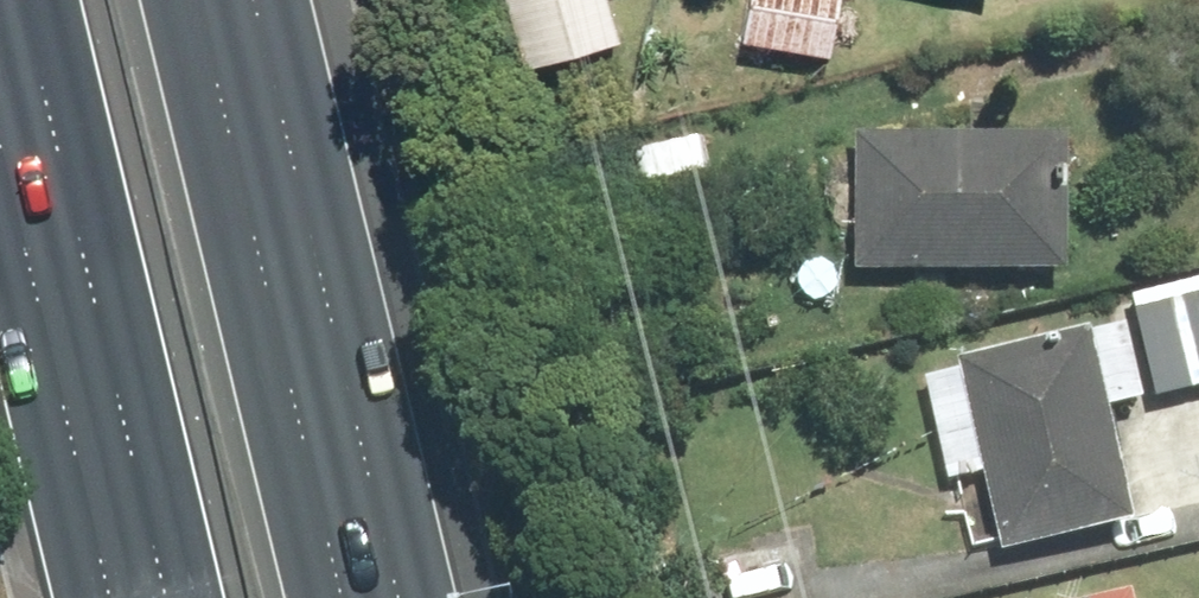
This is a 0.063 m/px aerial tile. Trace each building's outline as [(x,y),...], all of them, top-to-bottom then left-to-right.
[(517,78),(615,48),(600,0),(492,0),(517,78)] [(729,48),(820,65),(832,0),(738,0),(729,48)] [(695,138),(629,159),(641,199),(708,179),(695,138)] [(1059,147),(851,142),(848,285),(1055,290),(1059,147)] [(974,482),(993,567),(1123,538),(1099,428),(1138,419),(1118,330),(919,374),(944,489),(974,482)]
